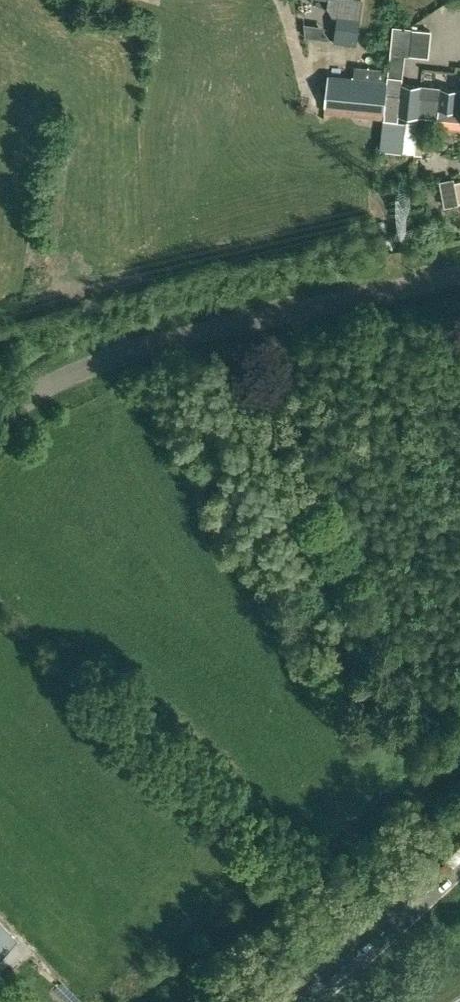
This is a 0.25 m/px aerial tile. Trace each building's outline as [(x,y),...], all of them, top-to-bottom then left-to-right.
[(331,5),(337,12),(340,12),(336,39),(356,42),(362,1),(355,0),(332,0),(331,5)] [(62,5),(61,16),(74,17),(75,6),(62,5)] [(405,55),(407,55),(409,56),(409,54),(429,57),(432,30),(412,28),(410,28),(394,26),(391,54),(405,55)] [(422,85),(402,83),(403,77),(405,55),(391,54),(388,76),(388,81),(387,92),(459,100),(459,89),(442,88),(422,85)] [(326,106),(385,112),(388,81),(329,76),(326,106)] [(419,116),(439,119),(459,121),(459,100),(387,92),(385,112),(419,116)] [(415,149),(414,154),(422,155),(424,140),(420,140),(416,139),(415,149)]
